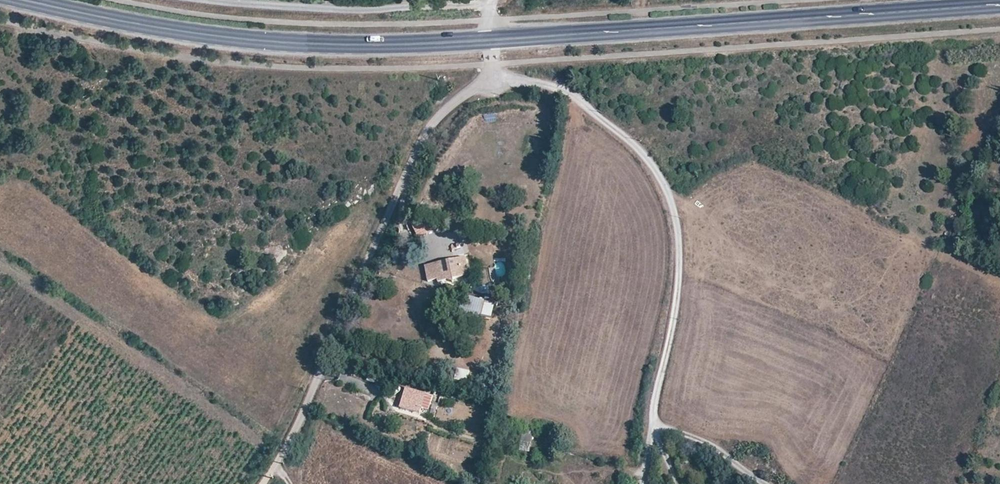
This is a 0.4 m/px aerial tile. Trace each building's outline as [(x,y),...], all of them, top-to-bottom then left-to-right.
[(417,237),(433,230),(426,214),(410,220),(417,237)] [(437,281),(458,276),(454,262),(441,264),(442,268),(434,269),(437,281)] [(505,273),(503,262),(496,263),(498,274),(505,273)] [(491,317),(494,300),(462,295),(459,312),(491,317)] [(456,367),(454,379),(467,382),(469,370),(456,367)] [(400,408),(419,414),(424,395),(406,389),(400,408)] [(519,447),(529,448),(533,429),(522,427),(519,447)]
